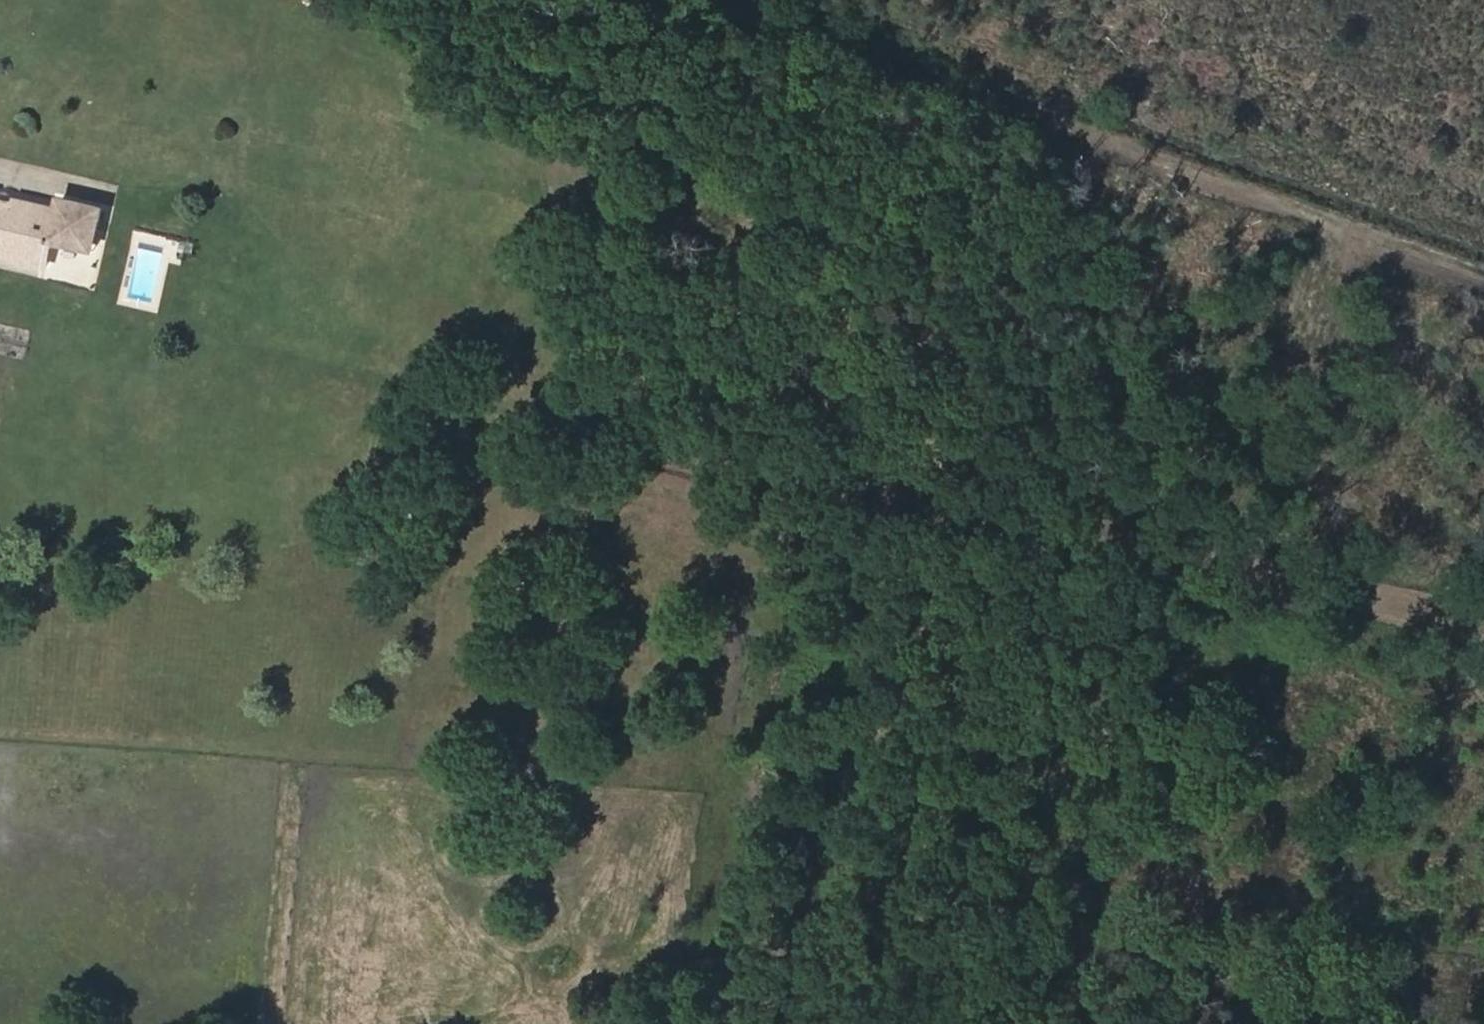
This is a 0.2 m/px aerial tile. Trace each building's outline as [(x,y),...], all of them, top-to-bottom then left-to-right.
[(63,214),(0,198),(0,257),(51,270),(57,244),(61,230),(79,235),(78,241),(99,246),(108,213),(67,202),(63,214)] [(57,244),(97,254),(99,246),(78,241),(79,235),(61,230),(57,244)]
